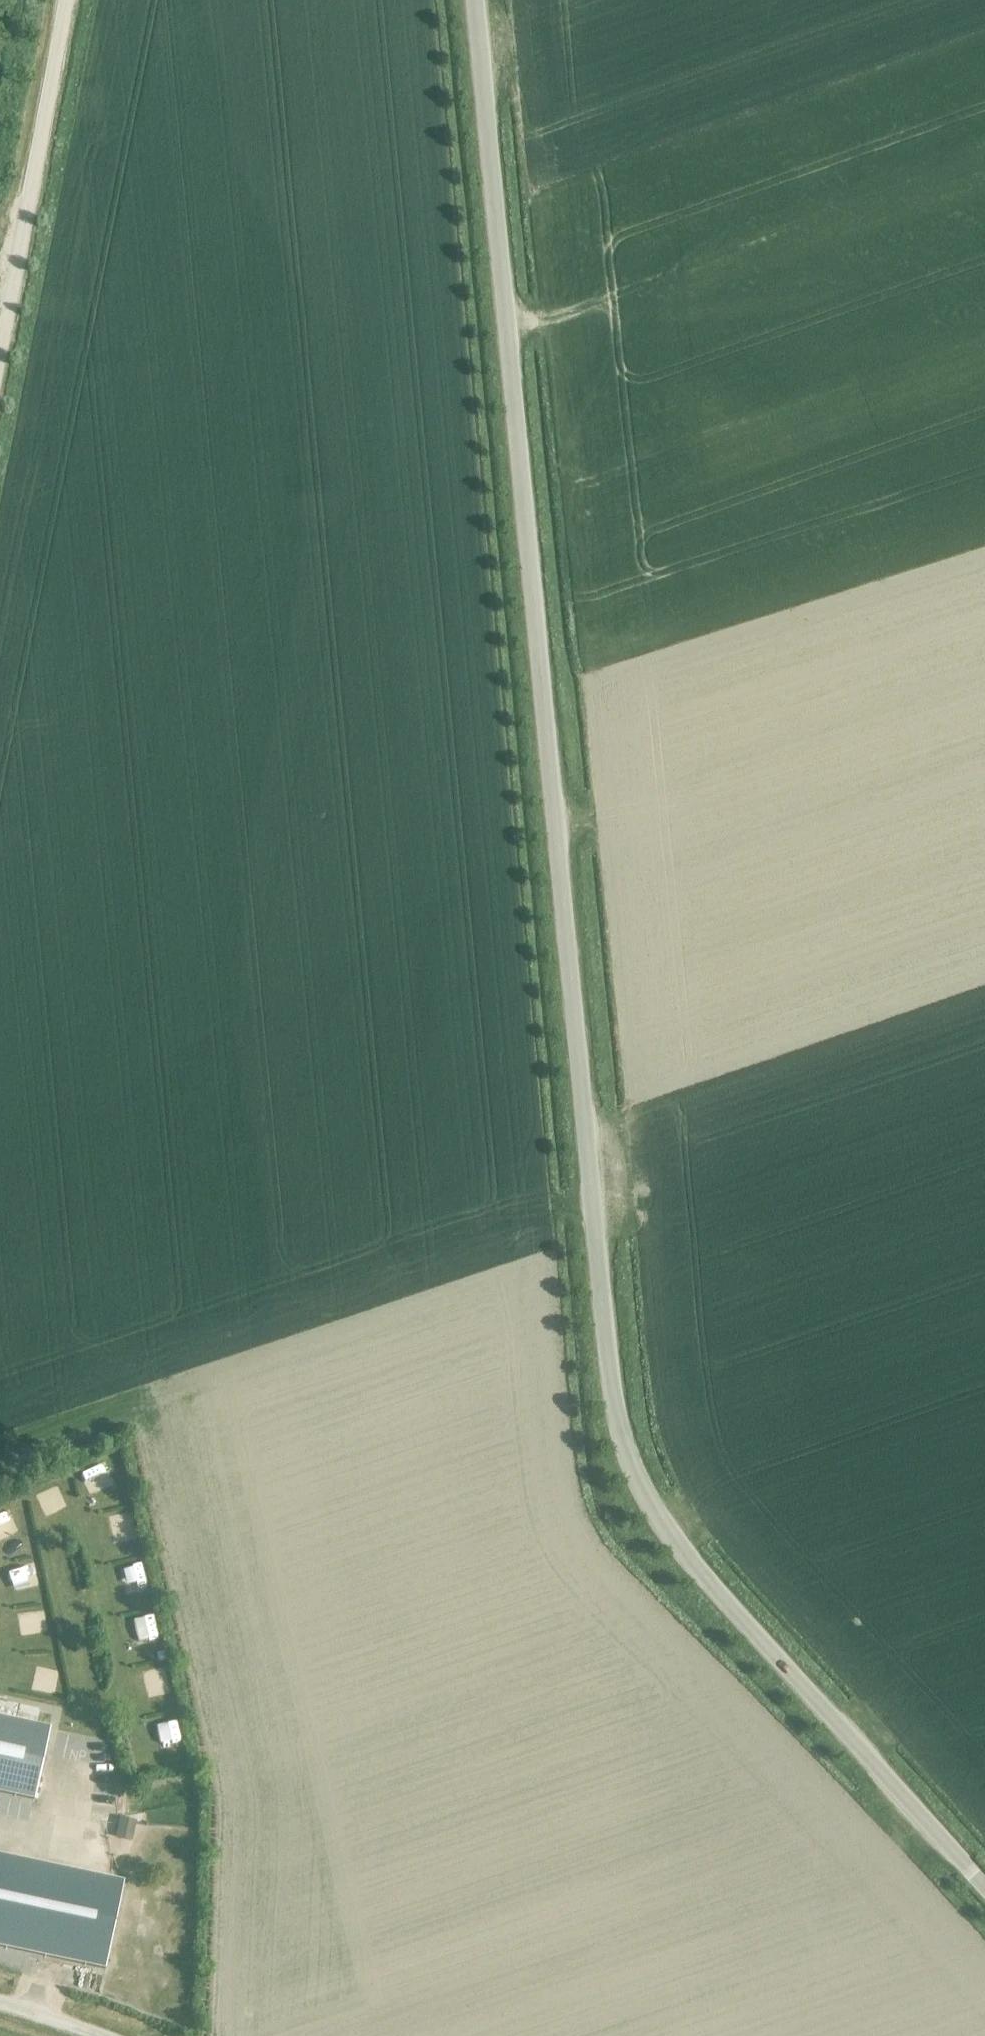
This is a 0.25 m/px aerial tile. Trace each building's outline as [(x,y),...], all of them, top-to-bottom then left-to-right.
[(34,1726),(37,1711),(0,1703),(0,1719),(34,1726)] [(34,1726),(0,1719),(0,1794),(32,1801),(47,1729),(34,1726)] [(118,1818),(113,1838),(130,1842),(134,1821),(118,1818)] [(105,1971),(123,1883),(0,1857),(0,1950),(105,1971)]
